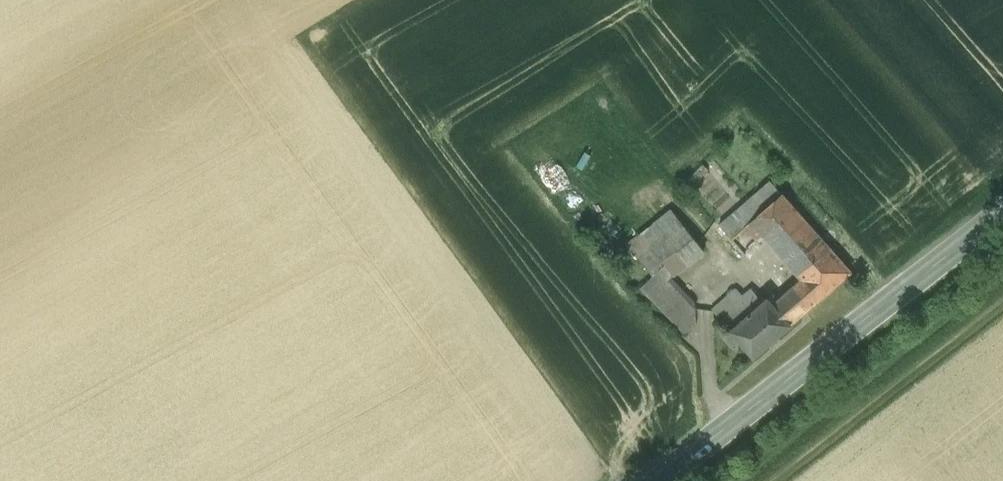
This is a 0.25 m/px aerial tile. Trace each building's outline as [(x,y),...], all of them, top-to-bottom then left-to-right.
[(711,310),(752,357),(805,312),(850,272),(769,181),(719,225),(731,239),(745,227),(757,240),(762,236),(801,281),(772,305),(767,299),(762,302),(750,289),(742,297),(735,290),(711,310)] [(671,210),(626,245),(652,276),(661,268),(670,278),(703,252),(671,210)] [(695,302),(670,278),(661,268),(652,276),(640,288),(685,333),(695,325),(695,302)]
